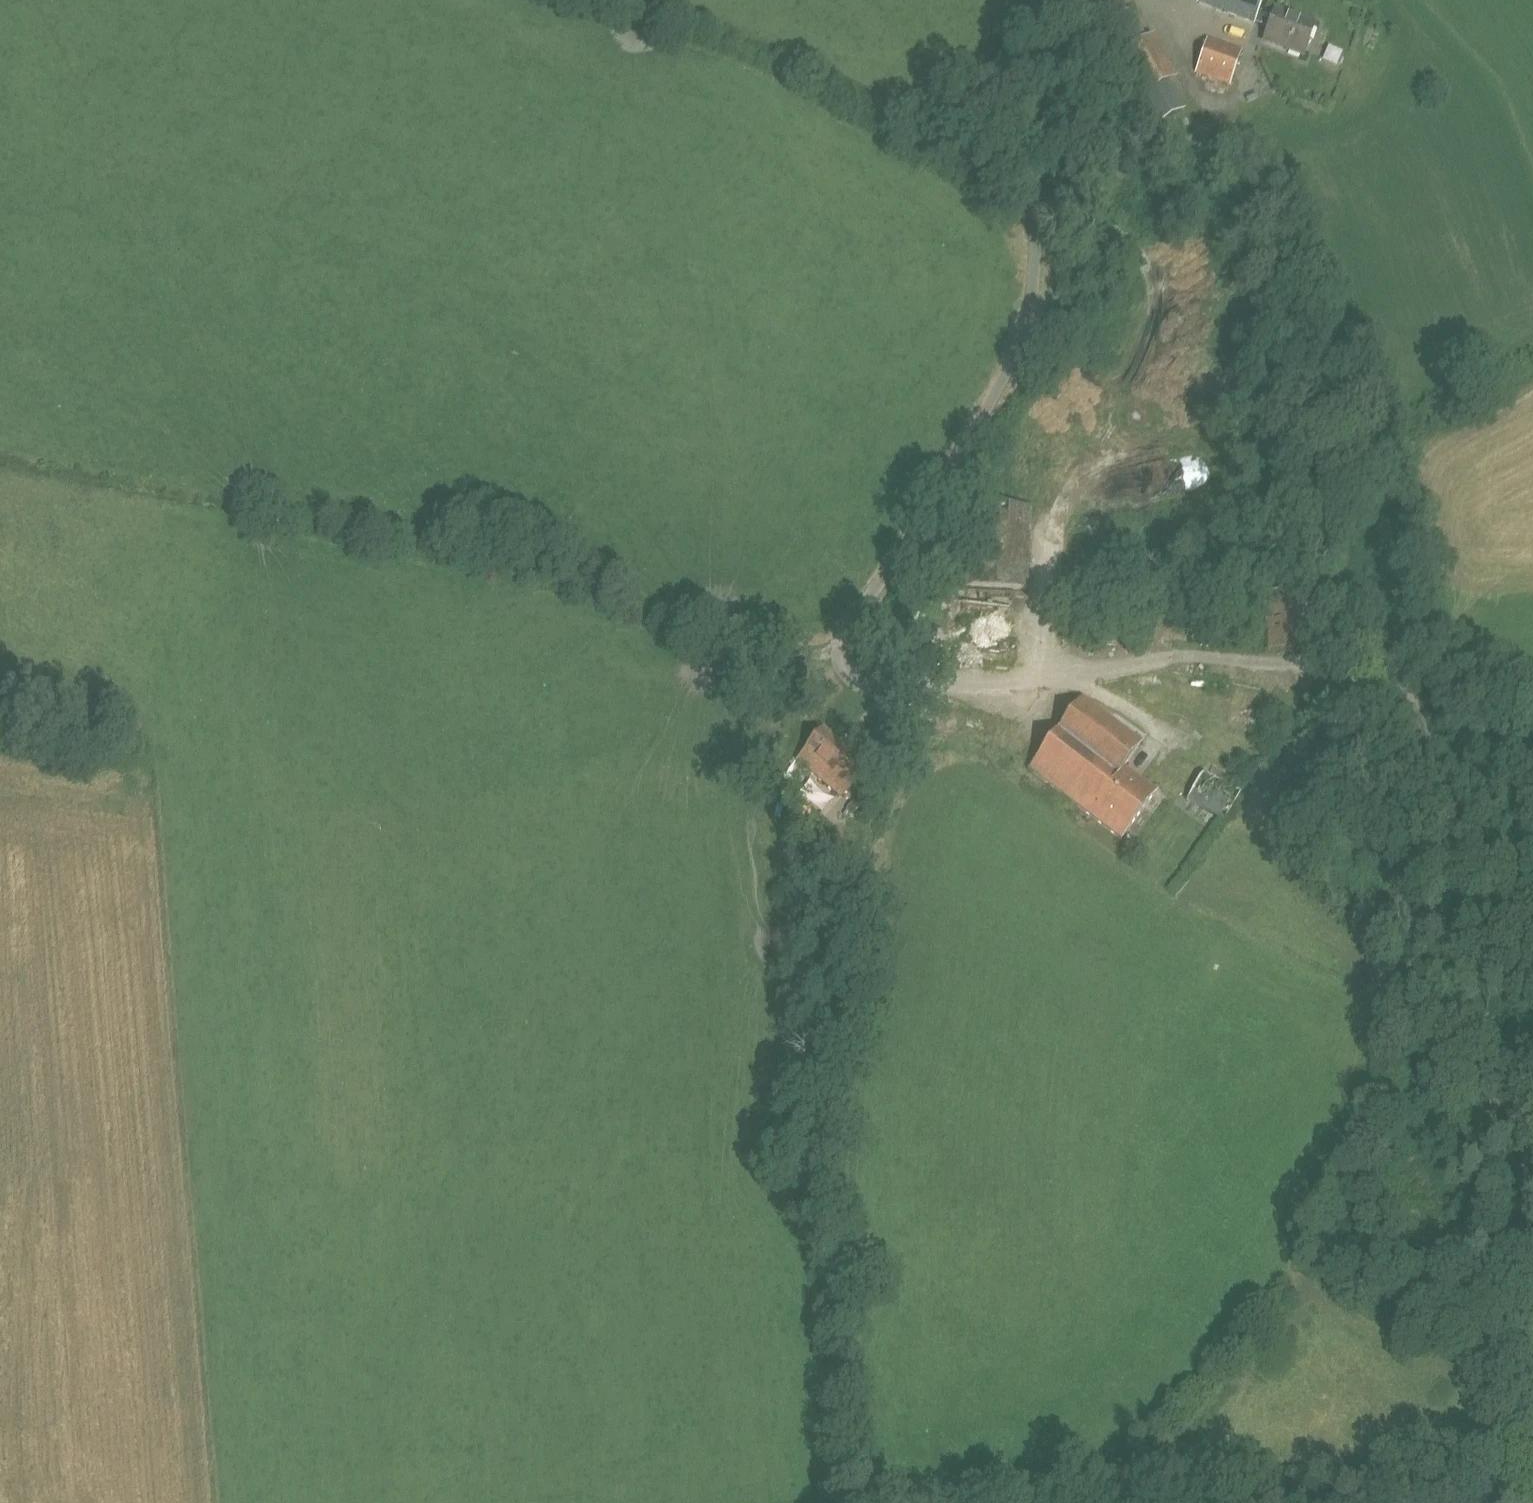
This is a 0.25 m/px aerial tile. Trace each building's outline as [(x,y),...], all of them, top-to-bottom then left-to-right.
[(1276,10),(1273,18),(1258,12),(1263,0),(1200,0),(1199,3),(1254,23),(1254,22),(1269,28),(1264,42),(1303,56),(1314,24),(1276,10)] [(1196,73),(1230,84),(1241,51),(1208,40),(1196,73)] [(1171,84),(1140,101),(1154,127),(1185,110),(1171,84)] [(970,506),(967,587),(1010,588),(1027,588),(1030,509),(970,506)] [(1030,769),(1121,838),(1156,792),(1124,767),(1143,742),(1084,697),(1030,769)] [(844,749),(838,743),(822,730),(805,751),(798,760),(841,797),(849,788),(866,768),(844,749)] [(1187,800),(1225,820),(1241,790),(1203,770),(1187,800)] [(854,801),(846,810),(852,815),(860,807),(854,801)]
